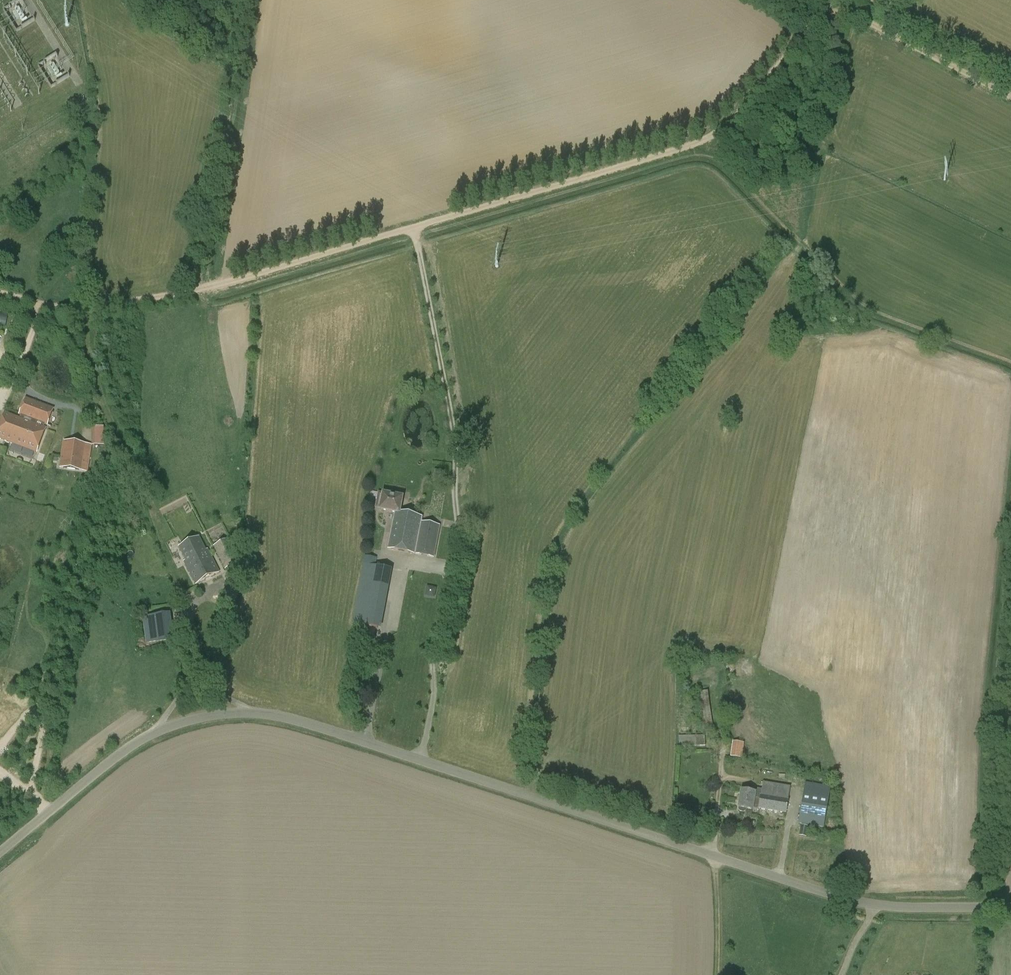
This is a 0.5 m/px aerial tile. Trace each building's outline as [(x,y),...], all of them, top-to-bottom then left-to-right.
[(23,14),(27,12),(23,1),(7,6),(15,30),(25,27),(23,21),(25,20),(23,14)] [(55,69),(62,66),(58,56),(40,65),(51,87),(62,82),(55,69)] [(6,325),(9,317),(0,314),(0,323),(6,325)] [(54,408),(26,398),(19,416),(20,417),(45,425),(47,426),(54,408)] [(36,453),(45,429),(44,428),(45,425),(20,417),(19,419),(6,413),(0,428),(0,439),(36,453)] [(93,444),(105,445),(105,427),(93,427),(93,444)] [(89,472),(92,445),(64,441),(60,468),(89,472)] [(378,493),(375,509),(380,510),(395,513),(400,514),(403,498),(378,493)] [(413,554),(414,554),(419,522),(420,518),(400,514),(395,513),(388,549),(413,554)] [(420,518),(419,522),(414,554),(413,554),(433,557),(439,526),(421,523),(422,518),(420,518)] [(196,584),(219,573),(208,550),(206,551),(199,538),(180,548),(186,561),(184,562),(196,584)] [(225,569),(240,562),(228,539),(214,547),(225,569)] [(392,570),(377,567),(363,564),(352,624),(381,629),(392,570)] [(146,643),(173,640),(169,613),(143,617),(146,643)] [(712,720),(710,690),(702,690),(701,676),(693,677),(696,713),(704,713),(705,720),(712,720)] [(679,747),(705,747),(705,736),(679,736),(679,747)] [(732,757),(743,758),(745,742),(733,741),(732,757)] [(759,809),(761,809),(785,813),(790,787),(763,783),(762,790),(759,809)] [(824,828),(831,787),(805,783),(798,824),(824,828)] [(754,793),(755,793),(752,809),(761,810),(761,809),(759,809),(762,790),(755,788),(754,793)] [(752,810),(752,809),(755,793),(754,793),(742,791),(739,808),(752,810)] [(697,815),(682,812),(680,824),(694,826),(697,815)]
